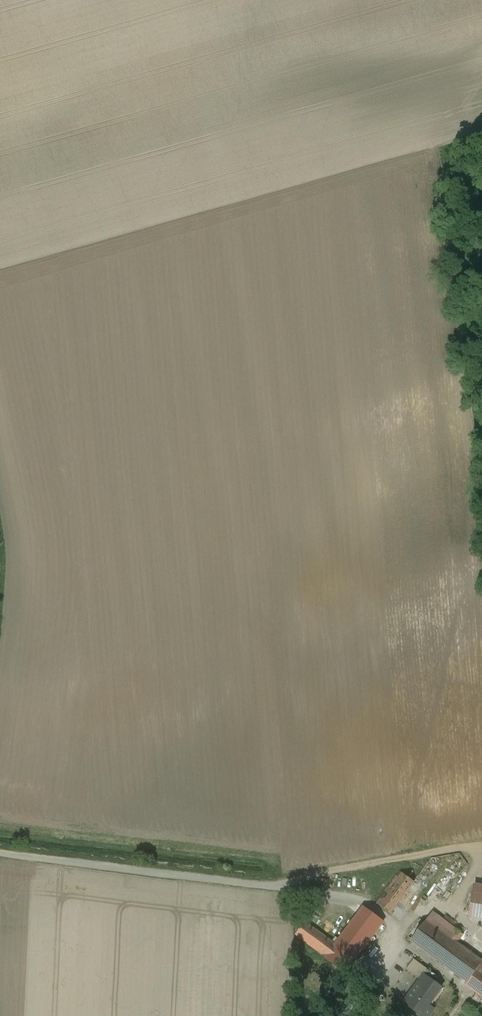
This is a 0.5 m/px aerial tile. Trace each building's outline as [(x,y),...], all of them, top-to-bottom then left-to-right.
[(414,882),(400,871),(376,903),(391,914),(414,882)] [(474,892),(470,916),(481,918),(481,893),(474,892)] [(384,922),(364,907),(336,944),(326,957),(325,959),(346,974),(384,922)] [(433,912),(411,942),(467,983),(466,984),(481,996),(481,962),(457,943),(463,935),(433,912)] [(296,935),(326,957),(336,944),(305,922),(296,935)] [(410,964),(419,971),(419,970),(423,966),(414,959),(410,964)] [(423,966),(419,970),(419,971),(410,964),(406,969),(421,980),(405,1002),(424,1015),(427,1015),(432,1009),(428,1006),(441,988),(435,984),(425,977),(428,973),(429,974),(430,972),(431,973),(431,972),(430,971),(423,966)] [(428,973),(425,977),(435,984),(439,978),(431,972),(431,973),(430,972),(429,974),(428,973)]
